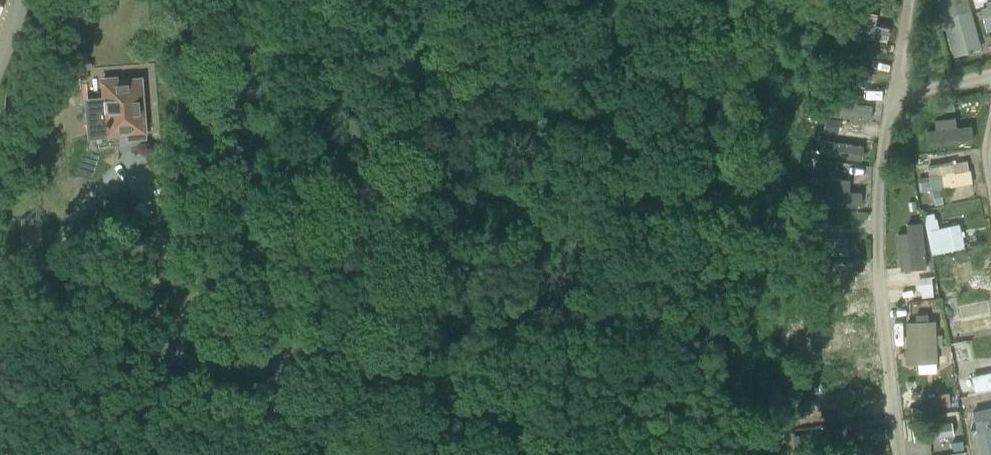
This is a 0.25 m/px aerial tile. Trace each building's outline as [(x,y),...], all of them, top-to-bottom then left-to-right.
[(956,54),(979,47),(966,0),(936,0),(940,13),(936,14),(940,28),(944,27),(952,55),(956,54)] [(886,27),(873,24),(875,14),(841,7),(836,31),(859,36),(883,41),(886,27)] [(981,9),(986,30),(990,29),(990,8),(988,9),(988,7),(981,9)] [(103,99),(85,101),(88,136),(127,133),(128,140),(146,138),(145,131),(141,79),(116,81),(116,77),(101,79),(103,99)] [(815,102),(814,113),(824,114),(869,118),(871,105),(854,104),(855,92),(826,89),(826,90),(816,89),(815,102)] [(945,104),(945,112),(955,112),(954,103),(945,104)] [(826,119),(824,131),(838,133),(840,120),(826,119)] [(927,130),(929,146),(973,141),(971,125),(927,130)] [(842,157),(842,160),(865,162),(868,130),(859,129),(859,128),(845,127),(843,149),(842,157)] [(813,160),(813,173),(823,173),(823,160),(813,160)] [(927,177),(929,190),(933,189),(939,188),(971,182),(969,169),(952,172),(950,160),(926,165),(927,177)] [(808,187),(808,203),(859,206),(860,192),(839,191),(840,177),(811,176),(810,188),(808,187)] [(927,177),(918,178),(920,191),(929,190),(927,177)] [(939,188),(933,189),(936,205),(942,204),(939,188)] [(840,208),(826,207),(823,257),(838,258),(840,208)] [(805,213),(804,229),(814,229),(815,213),(805,213)] [(924,220),(931,254),(961,247),(957,224),(937,228),(935,218),(924,220)] [(926,268),(922,223),(907,224),(911,269),(923,269),(926,268)] [(951,265),(954,279),(956,292),(990,285),(988,273),(972,276),(969,261),(951,265)] [(813,269),(813,284),(814,305),(798,306),(799,321),(829,320),(828,283),(850,281),(850,268),(813,269)] [(945,286),(942,287),(944,296),(957,293),(956,292),(954,279),(944,281),(945,286)] [(956,310),(947,312),(950,324),(958,323),(956,310)] [(907,350),(905,350),(905,364),(918,364),(937,363),(938,363),(935,321),(929,322),(928,314),(916,315),(916,322),(906,323),(907,350)] [(958,324),(960,334),(961,336),(990,330),(990,318),(958,324)] [(859,324),(811,332),(815,355),(863,348),(859,324)] [(789,339),(788,354),(799,354),(800,340),(797,340),(789,339)] [(955,366),(970,363),(967,345),(966,341),(951,345),(955,366)] [(976,361),(980,378),(990,375),(990,358),(976,361)] [(972,377),(957,380),(960,395),(975,391),(972,377)] [(924,409),(950,406),(949,394),(923,397),(924,409)] [(970,430),(975,454),(990,454),(990,408),(973,412),(977,429),(970,430)]
